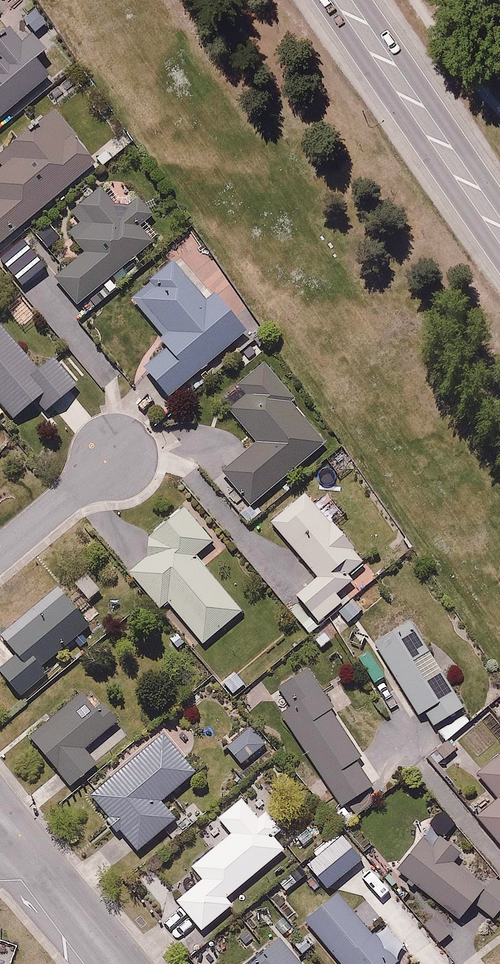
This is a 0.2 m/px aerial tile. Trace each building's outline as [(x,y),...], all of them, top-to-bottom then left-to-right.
[(54,58),(33,34),(23,42),(10,28),(0,36),(0,125),(51,80),(41,69),(54,58)] [(103,163),(55,106),(0,153),(0,250),(103,163)] [(142,232),(157,219),(139,199),(125,213),(100,186),(68,214),(83,231),(71,241),(84,255),(52,284),(77,311),(152,243),(142,232)] [(141,375),(173,406),(246,332),(173,259),(131,301),(173,342),(141,375)] [(83,389),(46,342),(29,355),(0,318),(0,406),(14,423),(36,406),(46,419),(83,389)] [(329,449),(259,365),(217,399),(256,446),(222,474),(253,512),(329,449)] [(346,601),(340,594),(353,583),(348,577),(365,563),(308,494),(272,523),(316,575),(284,602),(322,647),(367,610),(354,595),(346,601)] [(204,645),(244,611),(196,555),(212,541),(183,507),(142,543),(152,554),(130,573),(160,608),(167,602),(204,645)] [(87,571),(66,590),(87,613),(108,593),(87,571)] [(89,627),(53,590),(2,640),(18,657),(0,674),(0,677),(23,701),(49,675),(44,670),(89,627)] [(413,620),(374,642),(418,719),(426,715),(432,726),(464,708),(413,620)] [(383,781),(311,670),(271,695),(343,807),(383,781)] [(123,726),(88,687),(31,739),(76,789),(98,769),(87,758),(123,726)] [(271,742),(254,721),(226,744),(243,765),(271,742)] [(162,803),(202,767),(166,726),(90,795),(143,854),(179,821),(162,803)] [(476,776),(495,798),(475,815),(499,845),(499,756),(476,776)] [(211,806),(201,796),(180,817),(190,827),(211,806)] [(227,898),(285,851),(273,837),(282,830),(265,809),(257,816),(243,800),(204,831),(217,847),(190,870),(201,883),(175,903),(201,934),(234,907),(227,898)] [(454,861),(459,854),(428,829),(390,878),(410,894),(416,886),(442,907),(424,930),(443,945),(474,906),(495,923),(499,917),(499,886),(490,878),(485,885),(454,861)] [(341,837),(307,865),(328,891),(362,864),(341,837)] [(305,924),(339,963),(402,963),(341,893),(305,924)] [(286,930),(265,903),(243,920),(264,947),(286,930)] [(283,940),(255,963),(304,963),(283,940)]
